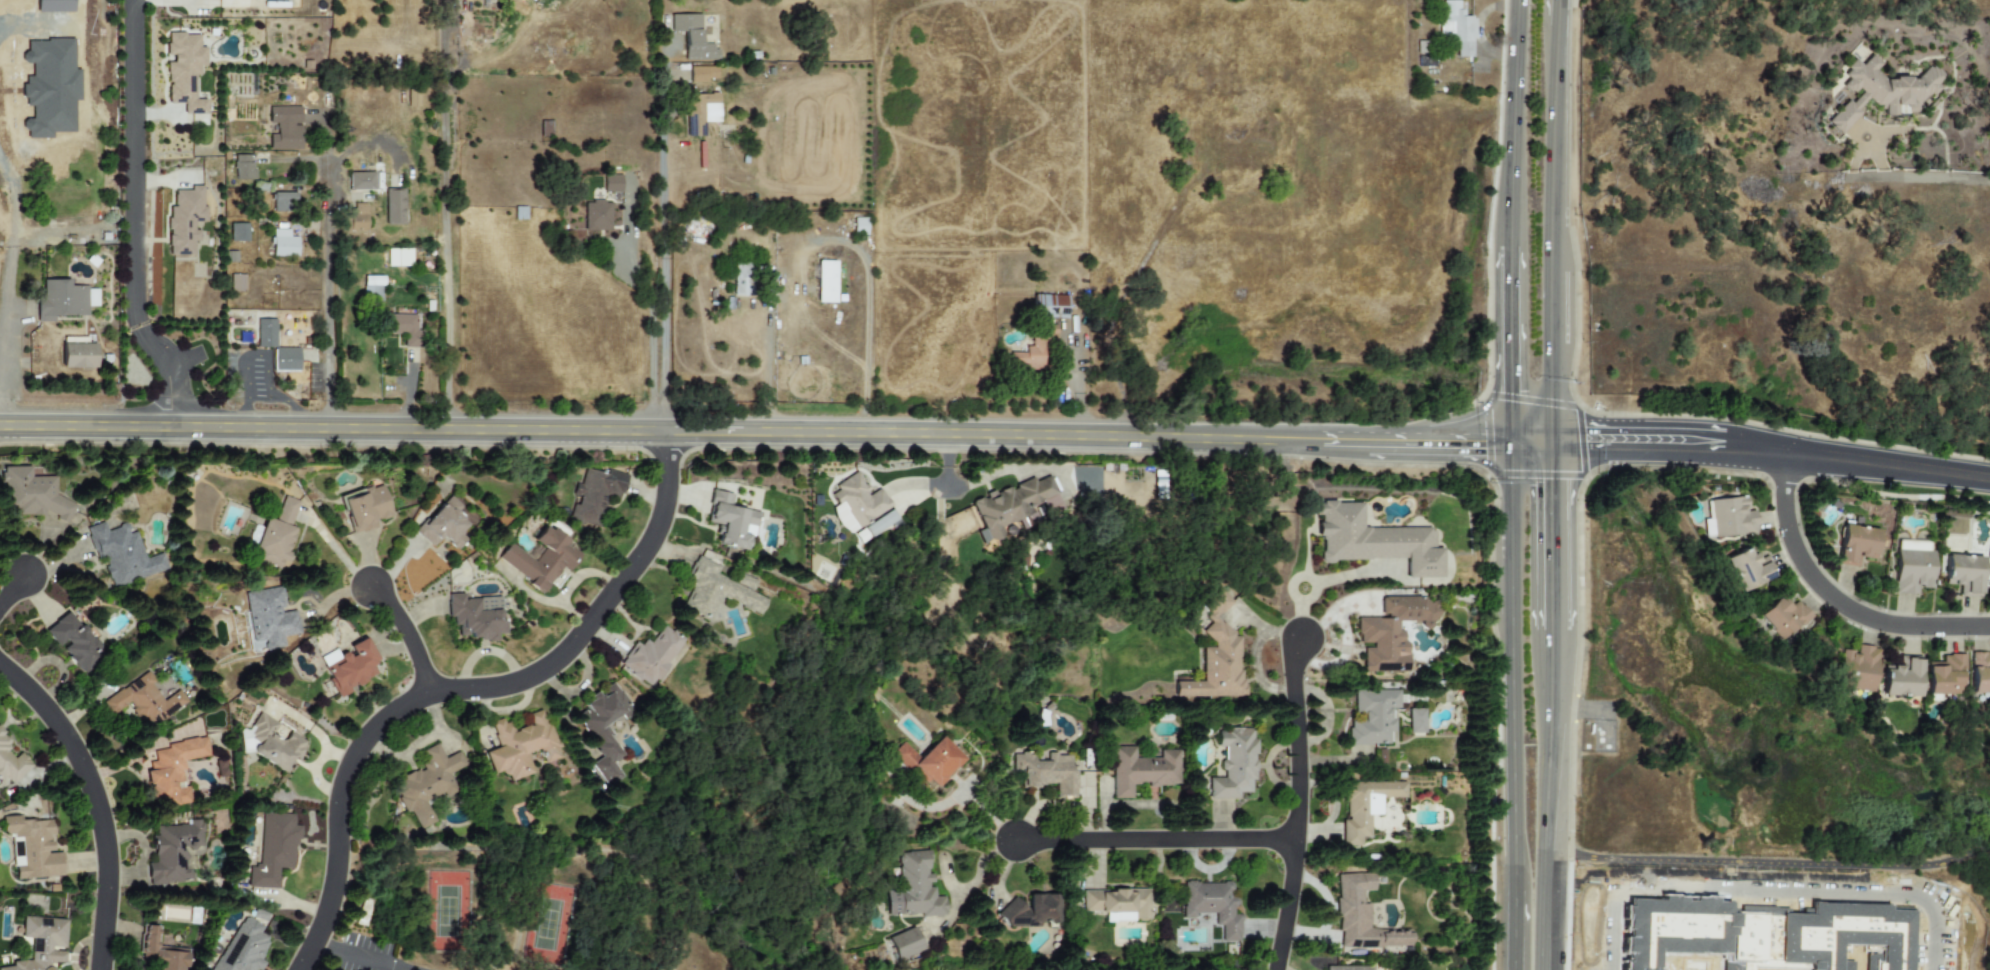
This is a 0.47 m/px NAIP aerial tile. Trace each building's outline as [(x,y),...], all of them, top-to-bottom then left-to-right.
[(1457,41),(1456,57),(1473,57),(1474,17),(1461,17),(1461,1),(1441,0),(1441,41),(1457,41)] [(684,31),(684,60),(716,60),(716,44),(700,44),(700,14),(670,14),(670,31),(684,31)] [(198,33),(166,34),(167,55),(172,55),(172,62),(166,63),(168,103),(183,103),(183,114),(205,113),(205,99),(194,100),(194,75),(199,75),(199,65),(205,65),(204,47),(199,47),(198,33)] [(1823,122),(1838,133),(1861,115),(1860,108),(1867,99),(1876,106),(1883,105),(1884,116),(1900,114),(1904,113),(1916,111),(1928,96),(1934,95),(1942,85),(1940,73),(1936,67),(1928,68),(1912,80),(1907,76),(1884,80),(1875,72),(1881,64),(1869,55),(1861,66),(1853,60),(1845,66),(1846,79),(1841,87),(1848,92),(1823,122)] [(717,67),(689,66),(689,82),(707,83),(707,78),(716,78),(717,67)] [(407,106),(418,107),(418,91),(408,91),(407,106)] [(704,136),(704,121),(719,121),(719,94),(685,94),(685,136),(704,136)] [(300,107),(268,107),(268,124),(270,123),(271,148),(300,148),(300,107)] [(234,179),(252,179),(252,155),(234,155),(234,179)] [(347,173),(348,190),(373,190),(373,172),(347,173)] [(621,191),(621,175),(603,175),(603,191),(621,191)] [(167,255),(193,256),(193,242),(199,242),(199,224),(205,224),(206,207),(202,207),(202,186),(191,186),(190,190),(173,190),(173,207),(168,207),(167,255)] [(403,224),(403,189),(385,189),(384,224),(403,224)] [(272,212),(295,212),(295,193),(273,192),(272,212)] [(583,201),(583,230),(609,230),(609,202),(583,201)] [(365,204),(353,204),(353,211),(345,211),(345,231),(366,231),(365,204)] [(247,242),(247,224),(229,223),(229,242),(247,242)] [(296,256),(297,237),(288,237),(289,229),(272,229),(272,256),(296,256)] [(835,261),(817,260),(816,302),(834,302),(835,261)] [(732,296),(753,297),(755,264),(734,263),(732,296)] [(230,291),(243,291),(243,275),(229,275),(230,291)] [(381,276),(363,276),(362,307),(381,307),(381,276)] [(42,280),(42,296),(36,296),(36,322),(53,322),(53,316),(88,316),(88,306),(97,306),(97,287),(69,287),(69,280),(42,280)] [(1065,319),(1066,296),(1033,294),(1033,317),(1065,319)] [(403,347),(415,347),(416,315),(383,314),(383,333),(403,334),(403,347)] [(256,347),(275,347),(276,319),(257,319),(256,347)] [(1009,351),(1009,369),(1044,368),(1044,336),(1031,336),(1031,350),(1009,351)] [(61,367),(94,368),(94,343),(83,343),(84,338),(62,337),(61,367)] [(299,348),(273,348),(273,370),(298,371),(299,348)] [(29,477),(29,467),(3,467),(0,474),(0,482),(2,483),(3,515),(43,515),(45,511),(55,515),(55,519),(67,524),(75,502),(54,495),(54,477),(29,477)] [(626,475),(607,469),(605,475),(585,468),(580,484),(576,482),(572,495),(576,497),(569,520),(594,528),(605,495),(618,499),(626,475)] [(891,508),(880,487),(869,493),(858,473),(828,490),(836,505),(830,508),(844,534),(891,508)] [(971,502),(982,529),(976,531),(982,544),(1003,536),(998,523),(1058,498),(1049,475),(1035,481),(1033,477),(971,502)] [(338,496),(352,535),(376,527),(374,521),(391,515),(381,485),(371,488),(370,485),(338,496)] [(758,513),(729,506),(732,494),(712,490),(705,522),(719,524),(715,544),(745,551),(748,535),(741,534),(742,524),(755,527),(758,513)] [(298,501),(282,496),(274,521),(263,518),(251,559),(281,568),(293,528),(290,527),(298,501)] [(414,531),(430,546),(440,536),(455,550),(465,540),(459,534),(468,525),(454,512),(460,507),(449,496),(414,531)] [(1754,505),(1743,506),(1742,496),(1708,500),(1709,512),(1701,513),(1704,541),(1757,535),(1754,505)] [(1406,559),(1406,578),(1441,578),(1441,548),(1434,548),(1433,527),(1362,528),(1361,502),(1313,502),(1313,515),(1317,515),(1317,538),(1320,538),(1320,560),(1406,559)] [(863,527),(869,537),(898,520),(892,510),(863,527)] [(166,570),(161,553),(143,558),(135,531),(128,533),(126,524),(106,530),(103,522),(89,526),(107,587),(166,570)] [(1842,523),(1836,564),(1856,567),(1857,557),(1876,559),(1880,529),(1842,523)] [(497,559),(542,593),(561,567),(567,571),(582,552),(545,525),(533,541),(544,549),(534,561),(509,543),(497,559)] [(1933,550),(1929,549),(1929,541),(1895,540),(1894,594),(1912,594),(1912,585),(1932,586),(1933,550)] [(1722,558),(1738,593),(1775,576),(1767,559),(1758,564),(1750,546),(1722,558)] [(1982,556),(1944,554),(1943,584),(1961,585),(1961,596),(1981,597),(1982,556)] [(759,615),(766,599),(751,592),(757,579),(738,570),(733,582),(715,574),(719,566),(697,556),(685,584),(691,587),(681,608),(708,621),(719,597),(759,615)] [(244,592),(251,641),(264,639),(266,650),(284,647),(283,637),(300,634),(296,609),(284,611),(280,587),(244,592)] [(1240,696),(1241,636),(1226,636),(1226,589),(1208,589),(1208,636),(1213,636),(1213,647),(1202,647),(1202,681),(1186,681),(1186,677),(1174,677),(1174,696),(1240,696)] [(456,640),(496,638),(495,634),(503,634),(501,597),(464,599),(463,594),(446,594),(447,617),(454,617),(456,640)] [(1779,643),(1811,616),(1793,596),(1785,603),(1778,595),(1755,615),(1779,643)] [(1436,598),(1381,597),(1380,617),(1358,617),(1357,644),(1363,644),(1363,670),(1407,672),(1408,641),(1403,641),(1403,631),(1398,631),(1398,621),(1420,621),(1420,629),(1435,630),(1436,598)] [(43,630),(57,648),(59,648),(78,673),(103,654),(69,611),(43,630)] [(683,641),(661,626),(649,643),(640,636),(620,666),(650,687),(683,641)] [(337,695),(377,676),(370,663),(376,661),(365,637),(346,647),(348,650),(338,655),(335,650),(319,657),(337,695)] [(1873,692),(1879,647),(1853,644),(1851,653),(1839,652),(1835,687),(1873,692)] [(1989,662),(1989,652),(1969,652),(1969,693),(1989,693),(1989,662)] [(1964,692),(1964,655),(1938,654),(1938,663),(1926,663),(1926,701),(1948,701),(1948,691),(1964,692)] [(1919,696),(1920,655),(1901,655),(1901,665),(1882,664),(1881,696),(1919,696)] [(186,703),(178,691),(161,701),(151,684),(154,682),(148,672),(101,701),(110,715),(128,704),(141,724),(149,719),(152,725),(186,703)] [(603,722),(629,709),(616,684),(582,700),(586,709),(576,714),(592,746),(593,746),(599,758),(591,762),(603,787),(621,778),(612,761),(620,757),(603,722)] [(1348,745),(1388,744),(1388,730),(1394,730),(1393,708),(1399,708),(1398,689),(1353,690),(1354,712),(1363,712),(1363,721),(1348,721),(1348,745)] [(1408,709),(1408,733),(1424,733),(1423,708),(1408,709)] [(532,773),(525,753),(538,748),(543,763),(559,758),(542,709),(527,714),(530,724),(509,731),(505,717),(490,723),(498,747),(485,752),(492,773),(503,770),(507,781),(532,773)] [(286,774),(305,741),(289,732),(285,739),(272,732),(277,723),(258,713),(247,733),(246,732),(238,746),(286,774)] [(1208,799),(1240,799),(1240,793),(1250,793),(1250,780),(1254,780),(1254,753),(1254,728),(1226,728),(1226,731),(1217,731),(1217,747),(1222,746),(1222,777),(1208,777),(1208,799)] [(20,752),(17,755),(0,734),(0,780),(4,777),(10,784),(32,766),(20,752)] [(961,757),(938,736),(918,757),(902,741),(890,754),(929,791),(961,757)] [(153,809),(189,804),(186,785),(184,785),(181,761),(208,756),(205,737),(166,743),(167,749),(153,751),(155,761),(149,762),(150,770),(147,771),(153,809)] [(390,782),(405,812),(408,810),(418,829),(434,821),(425,801),(442,793),(444,798),(459,791),(450,773),(465,766),(458,751),(443,758),(436,744),(421,751),(425,760),(419,762),(422,767),(390,782)] [(1112,798),(1131,798),(1131,783),(1147,783),(1147,786),(1178,786),(1178,750),(1159,750),(1159,757),(1133,757),(1133,746),(1111,747),(1112,798)] [(1075,798),(1074,770),(1071,770),(1070,754),(1046,754),(1047,761),(1033,761),(1033,754),(1012,754),(1012,771),(1021,770),(1022,786),(1056,785),(1056,798),(1075,798)] [(1405,782),(1344,781),(1344,820),(1341,820),(1341,846),(1360,846),(1360,837),(1369,837),(1369,815),(1380,815),(1381,797),(1405,797),(1405,782)] [(261,812),(259,866),(249,865),(248,887),(278,889),(279,868),(295,869),(298,814),(261,812)] [(62,876),(60,852),(52,853),(50,820),(21,821),(21,815),(2,817),(3,835),(11,834),(12,849),(13,849),(15,879),(62,876)] [(149,883),(191,882),(191,869),(186,869),(186,848),(203,848),(202,820),(185,820),(186,825),(156,826),(156,835),(153,835),(153,863),(148,863),(149,883)] [(897,852),(899,891),(885,891),(886,917),(945,914),(944,896),(934,896),(933,885),(932,885),(932,873),(929,874),(928,851),(897,852)] [(1409,947),(1409,928),(1369,929),(1369,904),(1362,904),(1362,890),(1373,890),(1372,873),(1337,874),(1338,948),(1409,947)] [(1182,918),(1195,918),(1195,913),(1214,913),(1214,926),(1221,926),(1221,942),(1239,942),(1240,914),(1232,914),(1233,883),(1182,882),(1182,918)] [(1082,890),(1082,912),(1105,912),(1105,921),(1149,921),(1149,889),(1082,890)] [(1027,894),(1027,902),(1010,902),(1010,906),(1001,906),(1002,928),(1043,927),(1057,927),(1056,893),(1027,894)] [(265,961),(259,958),(271,939),(260,933),(263,927),(243,915),(211,969),(260,969),(265,961)] [(22,916),(21,938),(31,939),(29,961),(12,960),(11,968),(0,967),(0,969),(51,969),(52,962),(62,963),(65,920),(22,916)] [(159,926),(143,925),(139,961),(156,963),(156,969),(184,969),(186,950),(157,947),(159,926)] [(922,951),(915,927),(887,936),(895,960),(922,951)]
